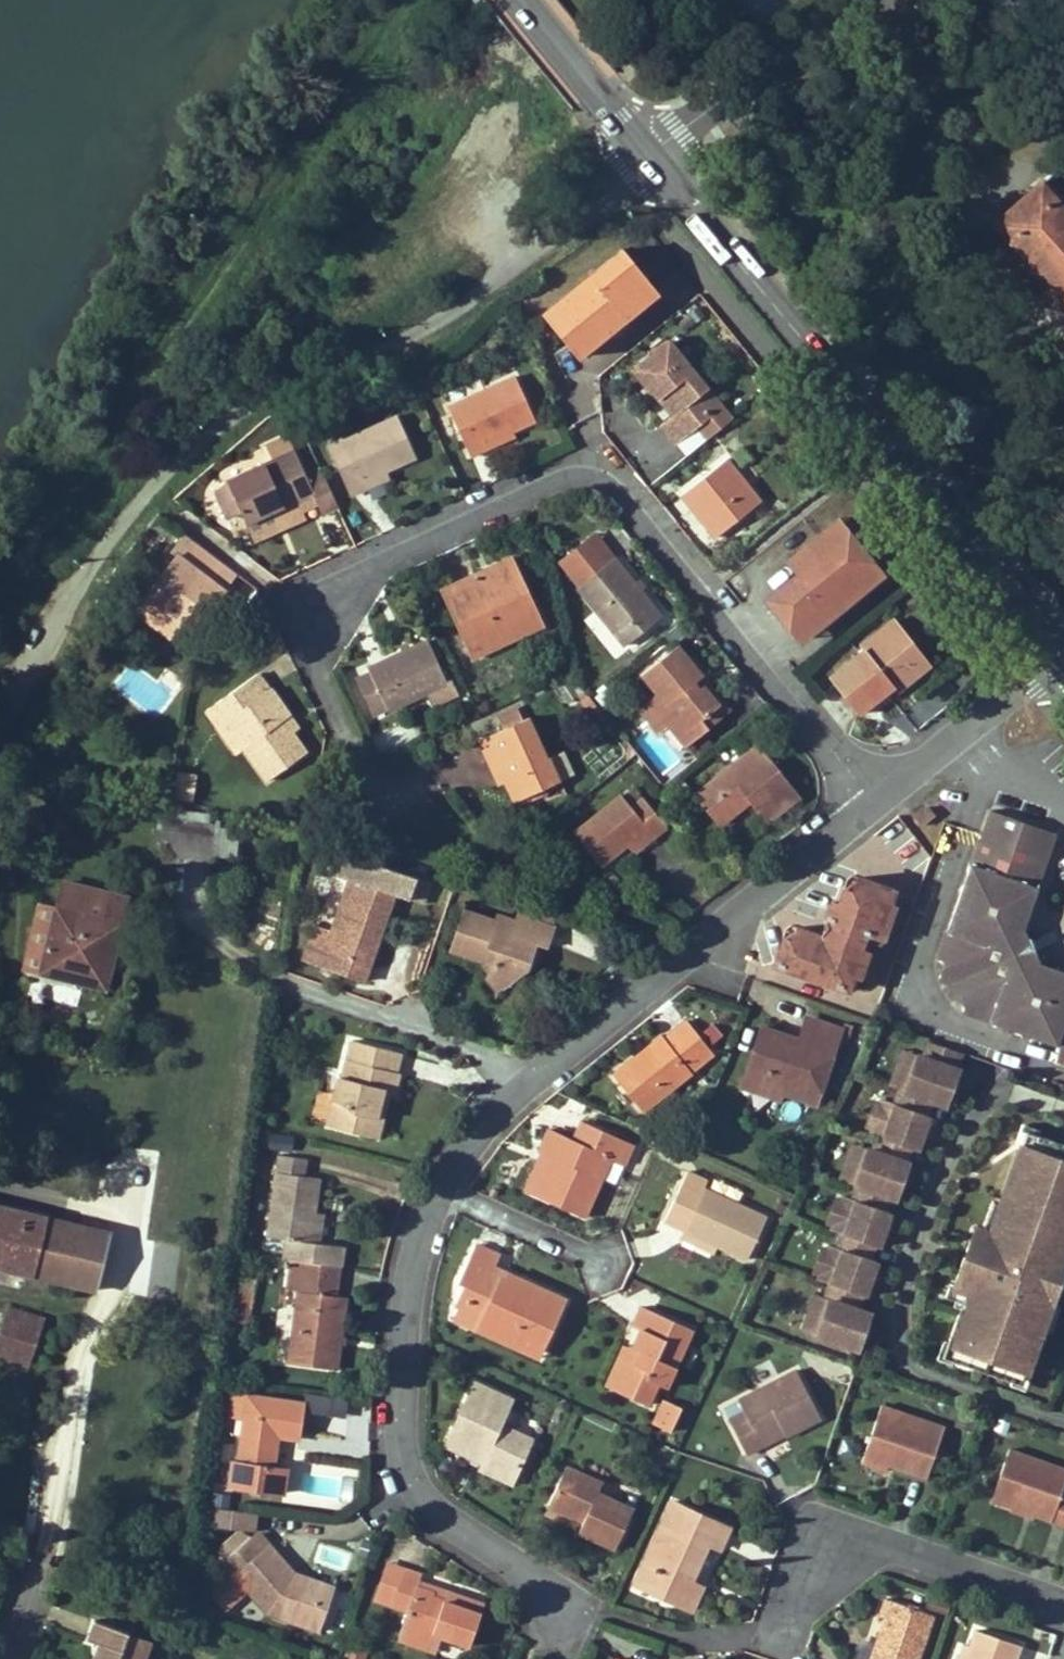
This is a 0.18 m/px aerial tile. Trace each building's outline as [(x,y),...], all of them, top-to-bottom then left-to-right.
[(1063,298),(1063,204),(1042,179),(995,221),(1063,298)] [(543,314),(579,358),(611,332),(627,319),(660,293),(624,249),(543,314)] [(627,319),(611,332),(617,338),(632,325),(627,319)] [(633,370),(647,386),(653,381),(665,394),(660,398),(674,415),(661,426),(676,444),(700,424),(713,414),(699,397),(710,388),(670,341),(633,370)] [(516,376),(449,406),(473,457),(489,449),(486,443),(514,431),(536,420),(516,376)] [(658,400),(660,398),(665,394),(653,381),(647,386),(658,400)] [(710,437),(734,418),(710,388),(699,397),(713,414),(700,424),(710,437)] [(417,458),(399,416),(330,446),(352,495),(367,488),(366,481),(387,471),(417,458)] [(514,431),(486,443),(489,449),(517,437),(514,431)] [(279,508),(288,528),(307,520),(303,511),(319,504),(324,514),(339,507),(321,466),(307,473),(290,433),(266,444),(273,460),(227,481),(216,494),(227,518),(243,512),(248,522),(279,508)] [(761,502),(726,459),(683,495),(694,508),(699,504),(712,520),(707,523),(718,537),(761,502)] [(387,471),(366,481),(367,488),(389,478),(387,471)] [(712,520),(699,504),(694,508),(707,523),(712,520)] [(256,542),(288,528),(279,508),(248,522),(256,542)] [(834,521),(845,534),(849,531),(838,517),(834,521)] [(768,597),(796,632),(811,619),(818,627),(834,614),(830,609),(839,601),(843,606),(880,577),(869,564),(873,560),(849,531),(845,534),(834,521),(797,551),(802,558),(792,566),(798,573),(768,597)] [(172,636),(184,622),(193,610),(186,606),(189,602),(195,606),(202,597),(215,607),(227,592),(224,590),(214,582),(227,564),(186,533),(173,550),(178,554),(135,609),(172,636)] [(591,539),(610,562),(615,557),(596,534),(591,539)] [(591,539),(563,561),(582,584),(580,587),(627,645),(663,616),(641,590),(636,582),(615,557),(610,562),(591,539)] [(792,566),(802,558),(797,551),(786,559),(792,566)] [(497,579),(496,573),(517,563),(513,556),(481,572),(486,584),(497,579)] [(873,560),(869,564),(880,577),(884,573),(873,560)] [(545,624),(517,563),(496,573),(497,579),(486,584),(481,572),(451,585),(462,609),(452,614),(472,658),(545,624)] [(214,582),(224,590),(237,572),(227,564),(214,582)] [(640,579),(636,582),(641,590),(646,586),(640,579)] [(441,590),(452,614),(462,609),(451,585),(441,590)] [(839,601),(830,609),(834,614),(837,617),(846,609),(843,606),(839,601)] [(193,610),(195,606),(189,602),(186,606),(193,610)] [(205,620),(193,610),(184,622),(197,632),(205,620)] [(865,648),(830,677),(859,713),(894,685),(891,682),(925,655),(896,618),(863,645),(865,648)] [(802,640),(818,627),(811,619),(796,632),(802,640)] [(357,679),(371,708),(386,701),(388,706),(389,709),(427,692),(448,681),(428,639),(412,647),(403,651),(369,667),(371,672),(357,679)] [(409,641),(400,645),(403,651),(412,647),(409,641)] [(704,719),(720,706),(703,685),(699,689),(695,683),(704,676),(679,645),(644,674),(659,693),(668,704),(660,710),(671,725),(688,744),(710,727),(704,719)] [(931,662),(925,655),(891,682),(894,685),(897,689),(931,662)] [(284,720),(291,715),(272,688),(270,689),(259,673),(207,710),(220,727),(227,722),(245,748),(268,780),(307,752),(293,732),(284,720)] [(710,727),(731,709),(704,676),(695,683),(699,689),(703,685),(720,706),(704,719),(710,727)] [(453,680),(448,681),(427,692),(435,707),(460,695),(453,680)] [(660,710),(668,704),(659,693),(639,709),(659,734),(671,725),(660,710)] [(373,713),(388,706),(386,701),(371,708),(373,713)] [(291,715),(284,720),(293,732),(300,727),(291,715)] [(529,717),(478,740),(494,774),(499,772),(505,782),(514,802),(561,780),(551,756),(548,758),(529,717)] [(238,752),(245,748),(227,722),(220,727),(238,752)] [(757,745),(696,794),(721,825),(747,804),(744,802),(751,797),(752,799),(770,821),(799,797),(757,745)] [(499,772),(494,774),(498,785),(505,782),(499,772)] [(196,779),(179,775),(176,792),(175,799),(192,803),(196,779)] [(628,844),(648,828),(656,837),(669,826),(645,797),(632,806),(622,794),(574,833),(602,866),(628,844)] [(936,815),(929,805),(916,816),(923,825),(936,815)] [(1041,963),(1006,978),(982,969),(991,944),(1024,929),(1039,886),(1025,881),(1044,828),(991,809),(937,958),(945,960),(940,979),(954,984),(949,997),(967,1003),(964,1011),(1061,1046),(1055,1061),(1063,1065),(1063,971),(1041,963)] [(163,817),(160,845),(173,846),(173,853),(218,856),(220,822),(163,817)] [(656,837),(648,828),(628,844),(635,854),(656,837)] [(1044,828),(1025,881),(1039,886),(1057,833),(1044,828)] [(328,870),(410,900),(416,882),(333,853),(328,870)] [(775,962),(849,989),(855,973),(860,976),(869,952),(863,949),(868,939),(873,941),(882,944),(896,906),(889,904),(895,890),(859,877),(853,891),(846,888),(839,904),(833,901),(824,927),(830,929),(827,937),(822,934),(798,926),(793,940),(784,937),(775,962)] [(305,961),(366,981),(395,894),(351,878),(327,948),(311,943),(305,961)] [(60,900),(44,961),(42,972),(105,987),(121,924),(82,914),(84,907),(60,900)] [(529,918),(554,926),(559,909),(534,901),(529,918)] [(491,965),(490,970),(512,978),(528,964),(535,942),(548,947),(554,926),(529,918),(519,914),(517,919),(499,913),(497,920),(464,909),(451,947),(483,959),(487,952),(495,954),(491,965)] [(824,927),(822,934),(827,937),(830,929),(824,927)] [(982,969),(1006,978),(1041,963),(1024,929),(991,944),(982,969)] [(869,952),(873,941),(868,939),(863,949),(869,952)] [(487,952),(483,959),(491,965),(495,954),(487,952)] [(500,990),(512,978),(490,970),(487,978),(500,990)] [(854,991),(860,976),(855,973),(849,989),(854,991)] [(797,1045),(782,1040),(784,1034),(761,1027),(746,1073),(785,1087),(783,1093),(817,1105),(842,1030),(805,1019),(799,1039),(797,1045)] [(613,1075),(644,1113),(692,1073),(694,1073),(693,1070),(714,1052),(688,1022),(667,1038),(662,1034),(613,1075)] [(782,1040),(797,1045),(799,1039),(784,1034),(782,1040)] [(379,1115),(384,1089),(389,1091),(396,1092),(400,1073),(397,1071),(401,1053),(352,1041),(343,1076),(340,1075),(328,1125),(363,1133),(367,1113),(379,1115)] [(962,1053),(929,1041),(923,1058),(913,1054),(901,1091),(934,1101),(947,1106),(960,1069),(957,1068),(962,1053)] [(901,1091),(913,1054),(904,1051),(892,1088),(901,1091)] [(742,1088),(781,1101),(783,1093),(785,1087),(746,1073),(742,1088)] [(378,1136),(389,1091),(384,1089),(379,1115),(367,1113),(363,1133),(378,1136)] [(934,1101),(901,1091),(896,1105),(886,1101),(874,1135),(881,1137),(914,1148),(921,1151),(932,1117),(929,1116),(934,1101)] [(874,1135),(886,1101),(878,1099),(867,1133),(874,1135)] [(542,1152),(550,1156),(533,1194),(586,1218),(603,1178),(597,1175),(606,1155),(613,1159),(619,1162),(630,1142),(583,1121),(574,1140),(550,1130),(540,1151),(542,1152)] [(1038,1136),(1033,1150),(1021,1146),(1000,1207),(1006,1209),(997,1235),(977,1228),(956,1288),(969,1292),(950,1345),(959,1348),(955,1361),(1015,1382),(1020,1369),(1029,1373),(1058,1289),(1050,1287),(1055,1274),(1062,1277),(1063,1272),(1063,1259),(1063,1146),(1038,1136)] [(914,1148),(881,1137),(876,1152),(865,1149),(853,1185),(861,1187),(894,1198),(900,1200),(912,1164),(909,1163),(914,1148)] [(636,1145),(630,1142),(619,1162),(627,1165),(636,1145)] [(865,1149),(857,1146),(844,1182),(853,1185),(865,1149)] [(526,1190),(533,1194),(550,1156),(542,1152),(526,1190)] [(317,1214),(322,1178),(306,1175),(308,1159),(279,1154),(268,1237),(288,1240),(285,1258),(292,1259),(304,1261),(341,1266),(345,1267),(347,1247),(320,1243),(313,1242),(317,1214)] [(603,1178),(613,1159),(606,1155),(597,1175),(603,1178)] [(716,1245),(748,1259),(767,1217),(704,1187),(707,1181),(687,1172),(665,1221),(686,1231),(716,1245)] [(894,1198),(861,1187),(856,1202),(848,1199),(837,1233),(847,1236),(880,1247),(884,1248),(895,1214),(889,1213),(894,1198)] [(848,1199),(841,1196),(830,1231),(837,1233),(848,1199)] [(0,1207),(0,1267),(129,1297),(135,1270),(105,1263),(112,1234),(0,1207)] [(313,1242),(320,1243),(324,1214),(317,1214),(313,1242)] [(716,1245),(686,1231),(682,1239),(713,1253),(716,1245)] [(880,1247),(847,1236),(842,1251),(836,1249),(825,1283),(835,1286),(869,1297),(872,1298),(883,1264),(876,1262),(880,1247)] [(455,1304),(459,1307),(483,1318),(477,1330),(514,1346),(522,1329),(548,1341),(568,1298),(509,1272),(506,1278),(493,1273),(496,1266),(501,1254),(477,1243),(459,1282),(463,1285),(455,1304)] [(302,1275),(304,1261),(292,1259),(289,1289),(299,1290),(302,1275)] [(339,1369),(342,1344),(343,1336),(348,1297),(338,1295),(341,1266),(304,1261),(302,1275),(299,1290),(289,1362),(339,1369)] [(509,1272),(496,1266),(493,1273),(506,1278),(509,1272)] [(869,1297),(835,1286),(831,1301),(830,1301),(818,1337),(865,1352),(876,1316),(864,1312),(869,1297)] [(830,1301),(821,1298),(810,1335),(818,1337),(830,1301)] [(666,1387),(687,1342),(677,1338),(683,1324),(643,1306),(635,1325),(643,1329),(634,1348),(616,1389),(649,1404),(658,1384),(666,1387)] [(477,1330),(483,1318),(459,1307),(453,1319),(477,1330)] [(25,1329),(30,1315),(8,1308),(3,1321),(25,1329)] [(46,1320),(30,1315),(25,1329),(16,1358),(32,1363),(46,1320)] [(16,1358),(25,1329),(3,1321),(0,1331),(0,1352),(16,1358)] [(693,1329),(683,1324),(677,1338),(687,1342),(693,1329)] [(540,1358),(548,1341),(522,1329),(514,1346),(540,1358)] [(634,1348),(625,1344),(607,1385),(616,1389),(634,1348)] [(729,1419),(747,1453),(763,1446),(761,1441),(784,1429),(786,1434),(787,1436),(822,1418),(798,1370),(782,1377),(760,1388),(740,1399),(739,1399),(746,1411),(729,1419)] [(476,1381),(446,1444),(465,1453),(468,1446),(488,1454),(485,1461),(516,1475),(533,1441),(534,1438),(503,1424),(515,1399),(476,1381)] [(304,1426),(344,1433),(349,1402),(309,1395),(304,1426)] [(279,1437),(298,1439),(304,1403),(249,1396),(239,1466),(233,1466),(230,1489),(287,1494),(290,1472),(274,1470),(279,1437)] [(656,1422),(673,1431),(683,1409),(666,1401),(656,1422)] [(883,1405),(864,1462),(888,1471),(891,1464),(892,1460),(912,1467),(911,1471),(928,1477),(946,1426),(883,1405)] [(761,1441),(763,1446),(786,1434),(784,1429),(761,1441)] [(521,1485),(540,1444),(533,1441),(516,1475),(485,1461),(482,1468),(521,1485)] [(488,1454),(468,1446),(465,1453),(485,1461),(488,1454)] [(1012,1495),(1009,1505),(1063,1525),(1063,1493),(1062,1492),(1063,1486),(1063,1467),(1011,1448),(996,1489),(1012,1495)] [(912,1467),(892,1460),(891,1464),(911,1471),(912,1467)] [(567,1466),(549,1506),(576,1519),(577,1515),(585,1519),(584,1522),(579,1531),(617,1548),(635,1509),(599,1493),(603,1483),(567,1466)] [(1009,1505),(1012,1495),(996,1489),(992,1499),(1009,1505)] [(730,1529),(674,1503),(637,1585),(693,1610),(704,1587),(693,1582),(710,1545),(721,1550),(730,1529)] [(219,1551),(226,1559),(251,1537),(243,1528),(219,1551)] [(226,1559),(224,1562),(268,1613),(311,1628),(323,1593),(295,1584),(290,1579),(294,1574),(269,1545),(264,1548),(253,1535),(251,1537),(226,1559)] [(377,1600),(392,1606),(406,1569),(390,1563),(377,1600)] [(442,1637),(470,1646),(484,1605),(450,1592),(447,1600),(434,1597),(435,1592),(419,1587),(420,1582),(423,1575),(406,1569),(392,1606),(409,1611),(402,1633),(439,1646),(442,1637)] [(295,1584),(323,1593),(311,1628),(321,1631),(335,1589),(295,1575),(294,1574),(290,1579),(295,1584)] [(450,1592),(420,1582),(419,1587),(435,1592),(434,1597),(447,1600),(450,1592)] [(877,1644),(872,1658),(919,1658),(923,1648),(935,1615),(888,1598),(881,1616),(886,1619),(877,1644)] [(100,1643),(94,1658),(140,1658),(144,1648),(127,1641),(129,1634),(129,1632),(96,1621),(89,1640),(100,1643)] [(1022,1645),(977,1630),(971,1647),(967,1658),(1017,1658),(1022,1645)] [(436,1653),(439,1646),(402,1633),(399,1640),(436,1653)] [(129,1634),(127,1641),(144,1648),(140,1658),(146,1658),(152,1642),(129,1634)] [(850,1658),(864,1658),(870,1639),(857,1635),(850,1658)] [(439,1646),(467,1656),(470,1646),(442,1637),(439,1646)] [(871,1641),(864,1658),(872,1658),(877,1644),(871,1641)] [(965,1645),(960,1658),(967,1658),(971,1647),(965,1645)]
